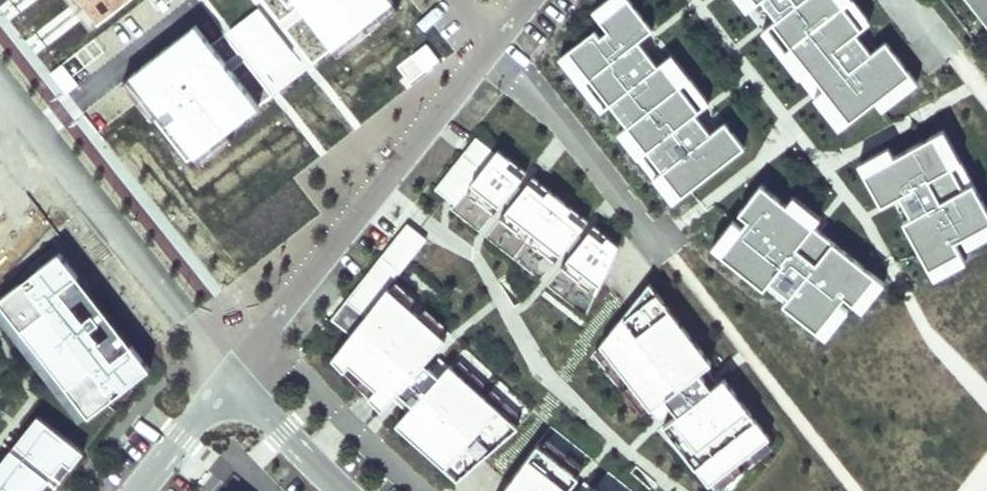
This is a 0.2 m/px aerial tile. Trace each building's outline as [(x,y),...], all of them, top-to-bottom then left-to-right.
[(676,200),(749,146),(729,120),(714,131),(699,112),(714,101),(677,52),(662,62),(645,40),(658,30),(636,0),(607,0),(593,11),(603,24),(565,52),(676,200)] [(850,146),(861,143),(862,144),(855,121),(877,104),(878,106),(886,133),(874,142),(906,132),(897,103),(923,83),(891,41),(868,48),(863,31),(874,22),(857,0),(739,0),(850,146)] [(986,26),(986,0),(967,0),(986,26)] [(714,129),(726,120),(714,104),(702,113),(714,129)] [(986,240),(986,198),(950,127),(899,153),(895,144),(864,160),(886,204),(897,198),(938,278),(971,261),(966,251),(986,240)] [(487,146),(467,131),(431,180),(448,192),(457,180),(494,208),(504,195),(520,206),(508,221),(554,255),(567,237),(579,246),(564,267),(591,287),(625,241),(490,142),(487,146)] [(751,221),(725,257),(857,353),(865,343),(852,334),(891,280),(818,227),(827,215),(797,193),(791,203),(766,184),(743,215),(751,221)] [(384,276),(397,257),(377,244),(329,307),(350,325),(329,352),(383,398),(395,383),(410,396),(398,411),(457,467),(518,408),(458,343),(447,357),(438,349),(432,355),(424,350),(441,324),(384,276)] [(145,365),(56,250),(1,293),(86,409),(145,365)] [(700,341),(643,271),(595,334),(656,406),(669,397),(672,403),(659,414),(706,470),(766,424),(713,359),(698,369),(684,354),(700,341)] [(29,414),(0,453),(0,490),(38,490),(36,490),(59,457),(67,462),(78,448),(29,414)] [(575,468),(534,435),(496,490),(606,490),(589,478),(588,480),(578,472),(573,479),(569,476),(575,468)]
